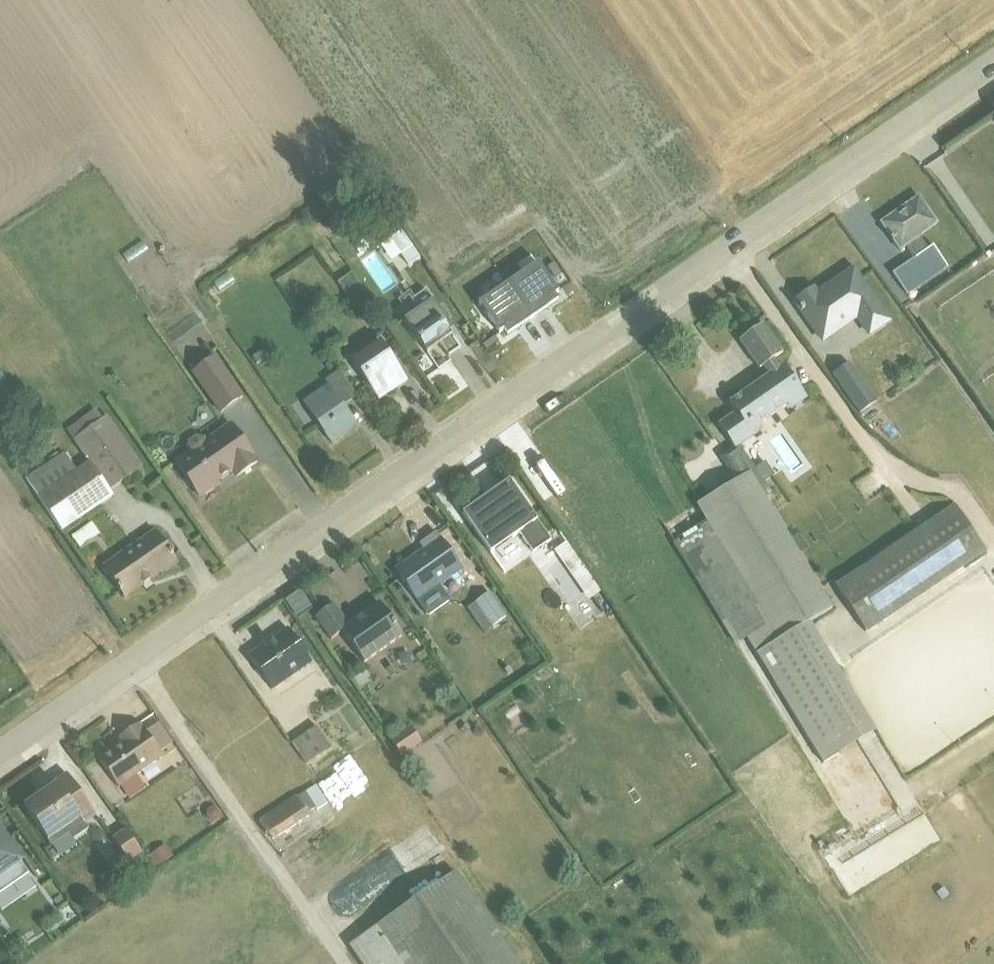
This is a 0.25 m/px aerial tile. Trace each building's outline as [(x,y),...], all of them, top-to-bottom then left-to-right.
[(897,213),(881,224),(901,252),(907,248),(915,259),(893,275),(908,296),(948,268),(933,246),(929,249),(921,238),(922,237),(921,236),(938,225),(920,200),(898,215),(897,213)] [(401,232),(381,246),(392,262),(401,255),(409,266),(420,258),(401,232)] [(132,239),(112,252),(124,272),(145,259),(132,239)] [(361,274),(373,293),(391,283),(379,264),(361,274)] [(508,283),(533,319),(559,301),(555,296),(559,293),(541,267),(525,278),(522,273),(508,283)] [(814,290),(795,303),(823,344),(857,321),(869,338),(890,323),(854,271),(831,287),(832,288),(819,297),(814,290)] [(352,274),(339,283),(356,309),(371,299),(352,274)] [(533,319),(508,283),(494,293),(497,297),(482,308),(500,334),(504,331),(508,336),(533,319)] [(419,311),(405,320),(427,353),(440,345),(449,358),(461,350),(450,333),(454,330),(449,323),(452,321),(443,308),(440,310),(427,291),(412,301),(419,311)] [(735,413),(719,426),(736,450),(759,434),(756,430),(788,407),(791,411),(806,400),(783,367),(780,368),(774,361),(783,354),(763,325),(740,342),(760,371),(763,368),(768,376),(729,404),(735,413)] [(381,342),(353,361),(379,401),(408,381),(381,342)] [(217,356),(192,373),(221,414),(246,397),(217,356)] [(849,364),(834,376),(861,415),(876,404),(849,364)] [(329,386),(304,402),(332,444),(358,427),(344,406),(357,397),(340,372),(326,381),(329,386)] [(65,453),(27,479),(64,532),(115,498),(110,491),(144,467),(109,416),(104,419),(97,410),(67,430),(89,463),(77,471),(65,453)] [(189,454),(175,464),(200,497),(204,494),(207,495),(213,490),(214,487),(218,484),(217,483),(234,471),(238,477),(258,463),(230,425),(208,441),(206,438),(199,437),(188,443),(187,451),(189,454)] [(750,474),(663,528),(735,644),(746,637),(824,764),(875,733),(811,625),(833,610),(750,474)] [(484,509),(467,520),(492,554),(519,534),(533,553),(551,540),(509,482),(488,497),(495,507),(487,513),(484,509)] [(495,507),(488,497),(463,514),(467,520),(484,509),(487,513),(495,507)] [(957,510),(837,588),(867,634),(987,556),(957,510)] [(156,531),(104,566),(125,598),(178,564),(156,531)] [(417,556),(396,571),(428,617),(451,601),(441,586),(463,570),(441,539),(441,540),(436,533),(420,545),(425,552),(418,557),(417,556)] [(567,543),(554,552),(588,602),(602,592),(567,543)] [(300,593),(287,602),(297,617),(310,608),(300,593)] [(491,593),(468,609),(484,633),(507,617),(491,593)] [(334,605),(316,618),(332,640),(343,632),(365,663),(402,636),(380,604),(349,626),(334,605)] [(271,641),(249,657),(258,669),(258,672),(261,677),(264,678),(273,690),(312,663),(289,630),(271,641)] [(507,702),(494,710),(506,727),(518,718),(507,702)] [(146,732),(160,752),(173,743),(159,723),(146,732)] [(160,752),(146,732),(140,724),(119,739),(122,742),(98,758),(119,788),(121,786),(138,775),(163,757),(160,752)] [(317,727),(293,744),(307,764),(331,747),(317,727)] [(410,727),(391,741),(403,758),(422,743),(410,727)] [(377,741),(346,763),(357,779),(364,774),(370,782),(394,765),(377,741)] [(56,785),(24,807),(53,846),(70,833),(75,839),(89,829),(86,824),(97,815),(68,774),(55,783),(56,785)] [(138,775),(121,786),(131,801),(148,789),(138,775)] [(297,797),(259,822),(267,832),(265,834),(267,835),(269,834),(273,840),(310,816),(308,812),(316,807),(318,810),(328,803),(316,786),(298,798),(297,797)] [(29,873),(22,863),(24,862),(0,828),(0,893),(29,873)] [(126,830),(113,839),(142,880),(154,871),(126,830)] [(166,844),(148,857),(157,869),(174,857),(166,844)] [(350,946),(362,963),(520,963),(457,872),(350,946)]
